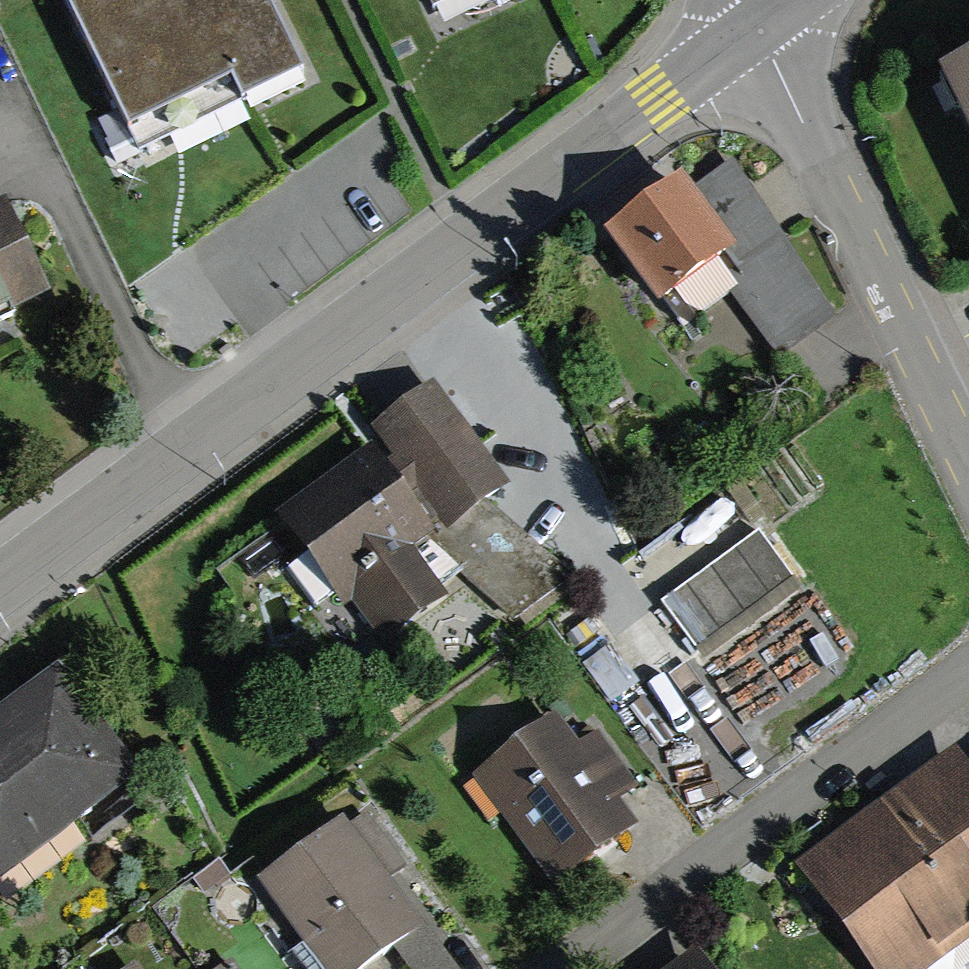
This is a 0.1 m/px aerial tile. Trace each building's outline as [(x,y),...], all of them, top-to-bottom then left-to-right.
[(139,151),(297,71),(261,0),(63,0),(139,151)] [(940,71),(968,133),(968,58),(940,71)] [(0,204),(0,323),(48,299),(0,204)] [(696,207),(626,251),(676,328),(746,284),(696,207)] [(436,381),(372,426),(444,535),(509,487),(436,381)] [(344,612),(355,605),(381,643),(445,600),(411,550),(433,536),(371,445),(275,509),(344,612)] [(763,533),(664,605),(705,661),(804,590),(763,533)] [(0,713),(0,875),(134,783),(58,673),(0,713)] [(565,721),(481,774),(550,883),(634,829),(565,721)] [(809,857),(884,968),(904,968),(968,925),(968,750),(809,857)] [(255,880),(320,968),(373,968),(395,953),(406,968),(457,968),(345,815),(255,880)] [(684,968),(714,968),(705,955),(684,968)]
